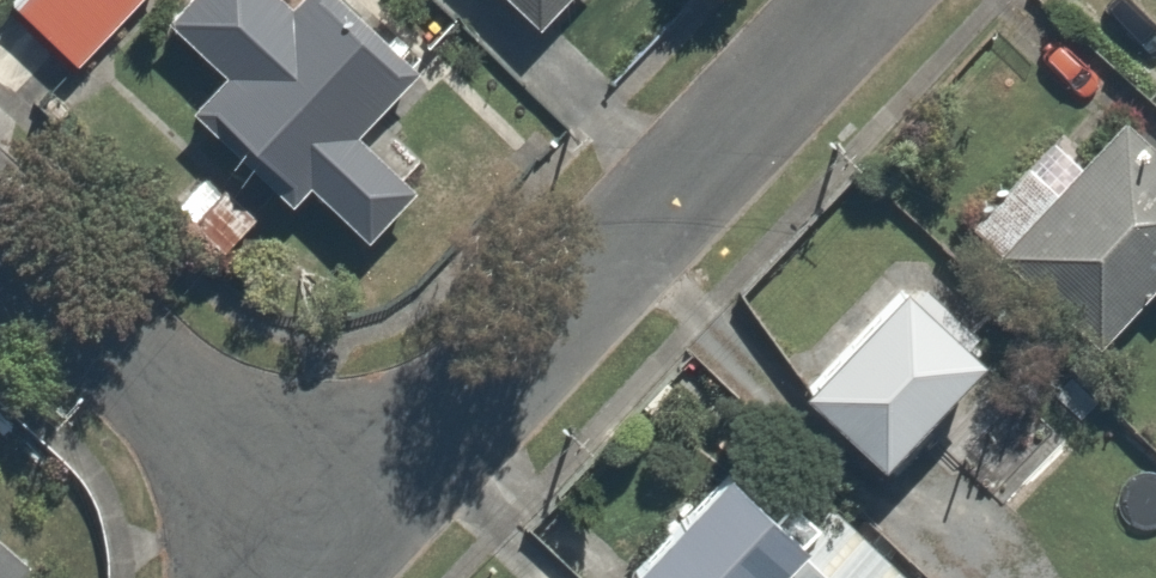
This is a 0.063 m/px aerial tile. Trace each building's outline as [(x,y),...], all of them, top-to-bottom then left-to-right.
[(69,58),(122,0),(5,0),(69,58)] [(430,70),(352,0),(159,0),(151,9),(218,69),(202,88),(364,232),(427,161),(384,122),(430,70)] [(529,11),(539,0),(517,0),(529,11)] [(1040,106),(951,212),(1097,335),(1155,264),(1155,125),(1113,89),(1074,135),(1040,106)] [(916,431),(994,497),(1083,390),(899,236),(785,373),(891,462),(916,431)] [(594,558),(618,577),(915,577),(781,465),(760,490),(696,436),(594,558)] [(0,514),(0,573),(29,538),(0,514)]
